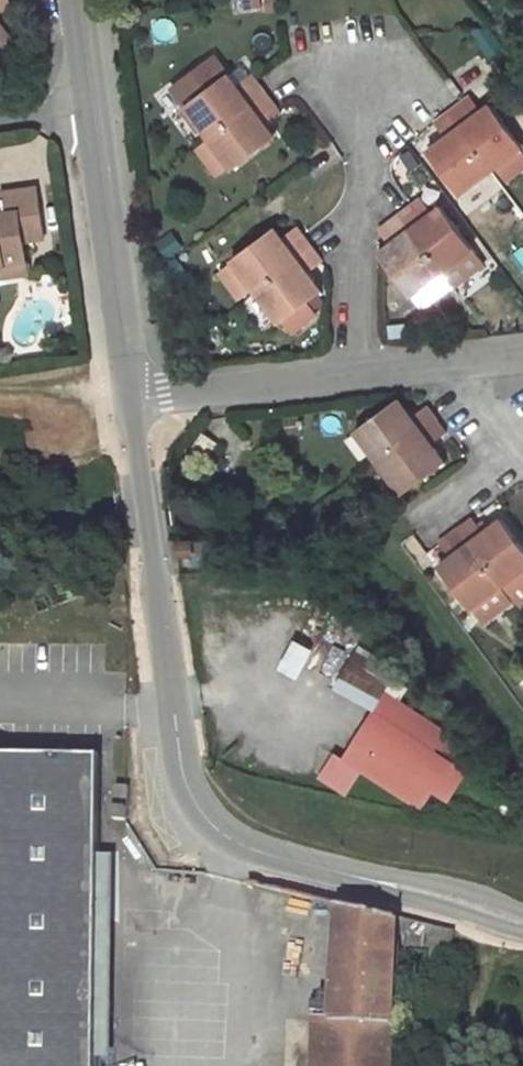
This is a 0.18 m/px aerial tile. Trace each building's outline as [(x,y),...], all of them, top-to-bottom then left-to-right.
[(279,0),(266,0),(267,11),(280,9),(279,0)] [(499,51),(484,24),(468,33),(482,60),(499,51)] [(12,41),(0,26),(0,50),(12,41)] [(241,66),(229,74),(241,91),(253,82),(241,66)] [(229,74),(228,73),(185,105),(210,138),(231,166),(232,168),(276,136),(267,124),(262,118),(276,106),(256,80),(253,82),(241,91),(229,74)] [(461,102),(472,117),(481,110),(470,95),(461,102)] [(439,142),(427,151),(460,193),(495,167),(521,148),(522,146),(491,103),(481,110),(472,117),(461,102),(434,122),(446,137),(439,142)] [(281,113),(276,106),(262,118),(267,124),(281,113)] [(428,127),(439,142),(446,137),(434,122),(428,127)] [(231,166),(210,138),(197,148),(218,175),(231,166)] [(495,167),(506,181),(522,168),(522,151),(521,148),(495,167)] [(36,188),(3,193),(6,213),(0,214),(0,266),(6,265),(5,263),(27,260),(24,240),(44,237),(36,188)] [(421,197),(412,204),(423,219),(432,212),(421,197)] [(410,296),(442,271),(468,252),(474,248),(442,205),(432,212),(423,219),(412,204),(385,224),(397,239),(390,244),(378,253),(410,296)] [(397,239),(385,224),(379,229),(390,244),(397,239)] [(297,226),(282,238),(288,246),(303,234),(297,226)] [(322,291),(308,272),(324,261),(303,234),(288,246),(282,238),(274,227),(231,258),(234,261),(254,288),(280,322),(322,291)] [(166,254),(180,243),(174,234),(160,245),(166,254)] [(442,271),(450,283),(476,263),(468,252),(442,271)] [(27,260),(5,263),(6,265),(0,266),(0,277),(28,272),(27,260)] [(254,288),(234,261),(219,272),(239,299),(254,288)] [(407,334),(406,323),(389,324),(389,335),(407,334)] [(186,359),(198,350),(191,343),(180,352),(186,359)] [(398,398),(355,430),(403,493),(445,462),(432,443),(447,432),(427,405),(412,417),(398,398)] [(200,464),(216,442),(203,432),(186,455),(200,464)] [(439,566),(471,608),(473,607),(500,586),(522,568),(522,545),(502,518),(484,531),(473,517),(446,537),(457,552),(450,557),(439,566)] [(439,542),(450,557),(457,552),(446,537),(439,542)] [(191,554),(190,541),(178,542),(179,555),(191,554)] [(500,586),(473,607),(484,621),(511,601),(500,586)] [(271,671),(293,681),(323,616),(301,606),(271,671)] [(357,655),(340,685),(380,707),(391,690),(399,678),(357,655)] [(380,707),(347,759),(421,807),(433,789),(447,798),(457,785),(466,771),(472,760),(448,732),(398,698),(399,696),(391,690),(380,707)] [(100,754),(0,753),(0,1065),(95,1065),(100,754)] [(466,771),(457,785),(505,816),(515,802),(466,771)] [(127,820),(129,787),(117,785),(115,809),(111,809),(111,816),(115,816),(115,819),(127,820)] [(390,1023),(397,916),(339,902),(332,1018),(325,1018),(323,1065),(389,1065),(390,1023)] [(443,988),(455,930),(406,918),(405,950),(427,951),(421,983),(443,988)]
